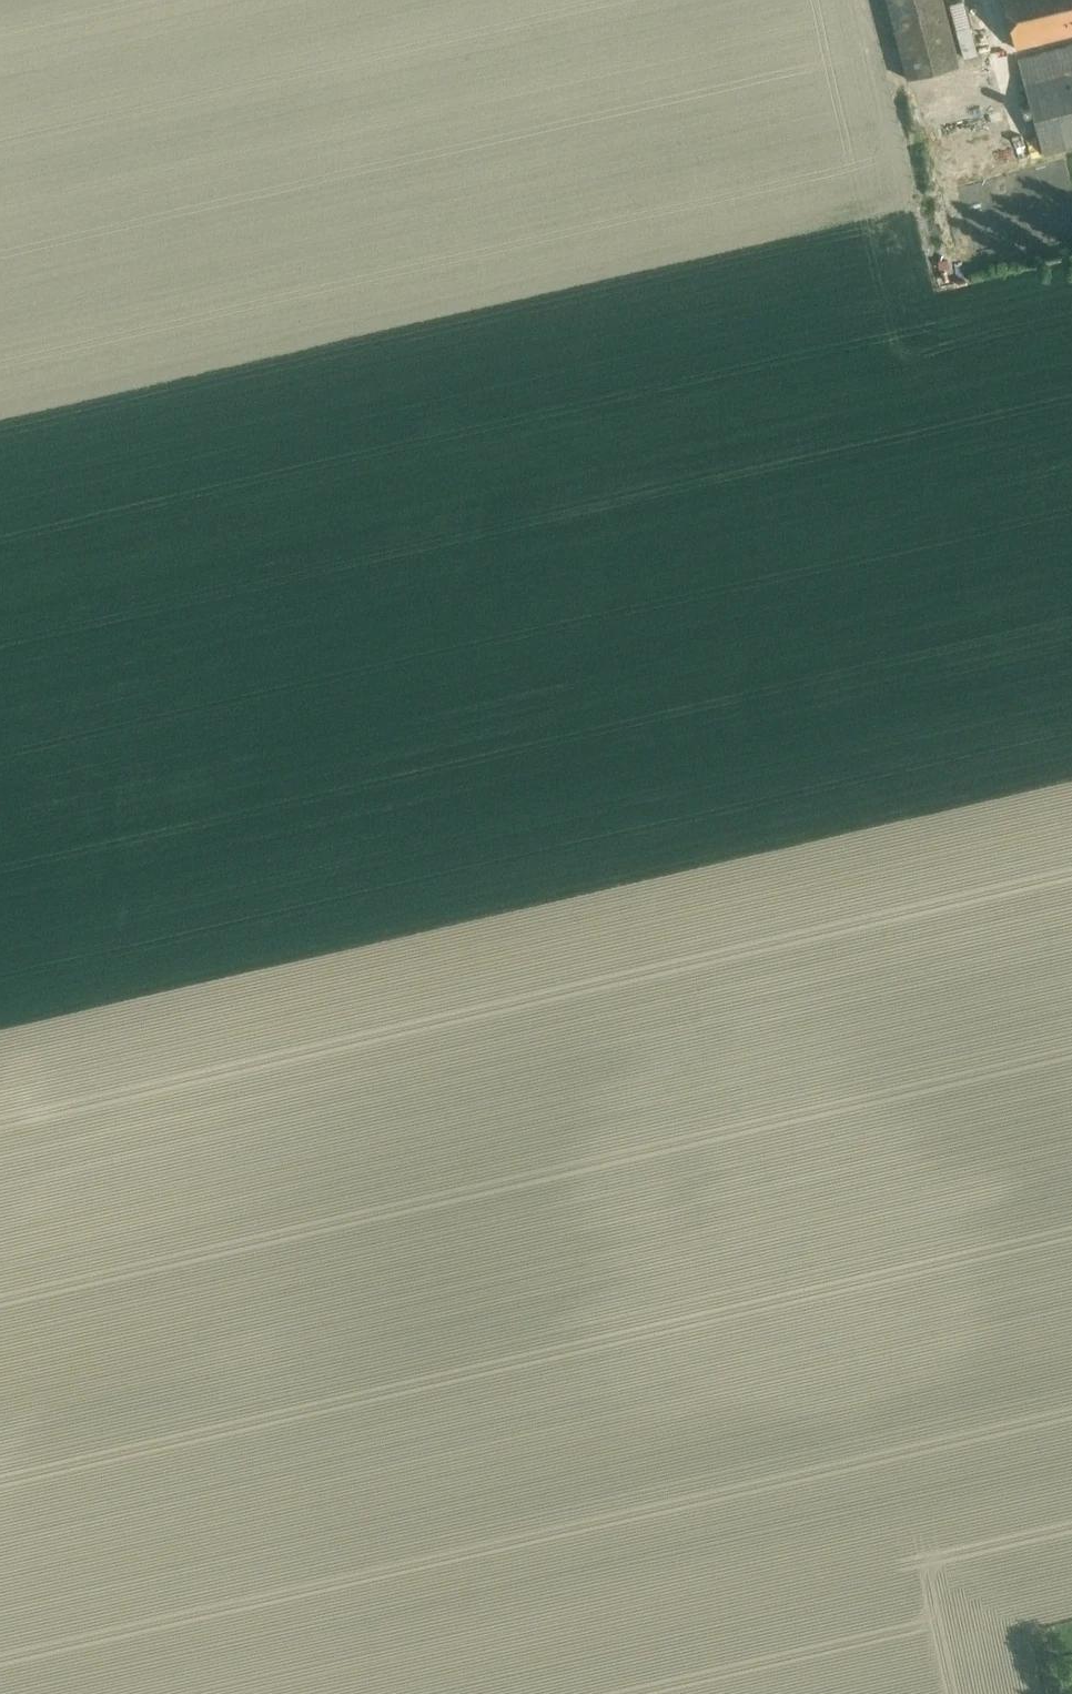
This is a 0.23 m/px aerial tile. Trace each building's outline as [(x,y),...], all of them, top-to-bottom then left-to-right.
[(905,77),(956,64),(940,1),(939,0),(885,0),(905,77)] [(1071,32),(1071,0),(1001,0),(1013,48),(1071,32)] [(960,2),(947,5),(961,58),(974,55),(960,2)] [(1024,89),(1041,154),(1071,146),(1071,77),(1024,89)]
